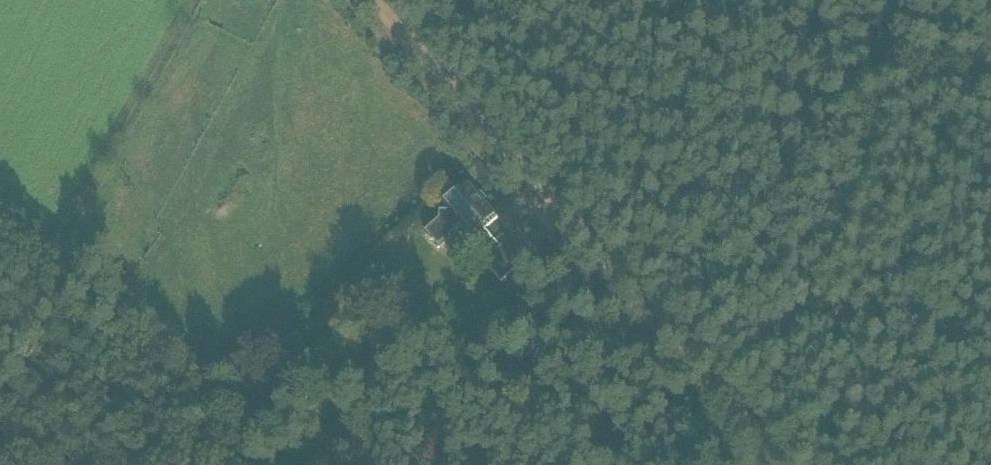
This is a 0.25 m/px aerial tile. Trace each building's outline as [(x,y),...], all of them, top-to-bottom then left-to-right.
[(438,223),(426,234),(429,238),(428,243),(434,244),(437,248),(462,227),(470,236),(471,236),(474,239),(497,218),(479,197),(482,194),(481,194),(478,196),(469,185),(463,190),(444,205),(451,213),(445,218),(439,217),(438,223)] [(504,245),(489,258),(484,262),(501,282),(521,264),(504,245)] [(370,450),(359,447),(356,457),(367,460),(370,450)] [(371,457),(369,464),(385,464),(386,460),(371,457)]
